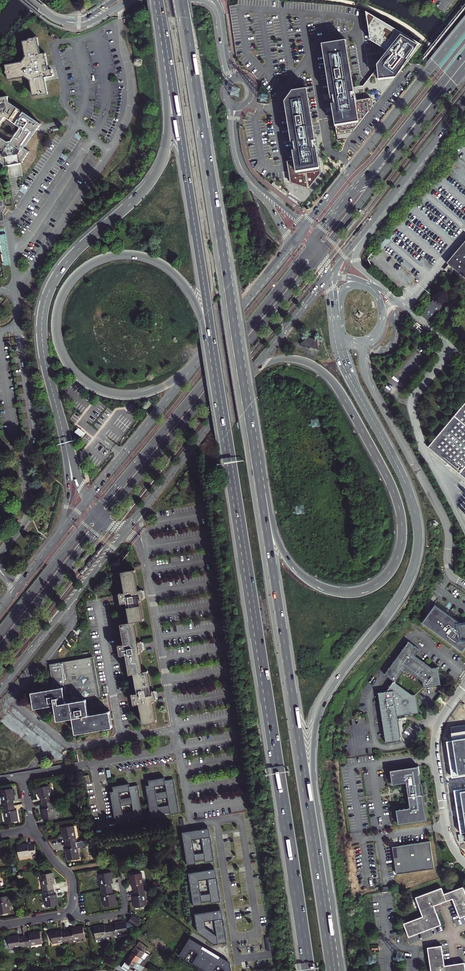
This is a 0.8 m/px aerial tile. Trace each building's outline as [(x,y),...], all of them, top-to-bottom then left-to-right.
[(380,20),(366,11),(371,40),(388,50),(377,64),(379,79),(396,77),(422,44),(380,20)] [(47,90),(44,77),(53,75),(53,73),(52,74),(52,68),(48,69),(47,59),(46,52),(41,53),(39,39),(38,36),(30,37),(29,39),(24,40),(26,55),(22,60),(9,62),(6,63),(6,68),(5,69),(6,71),(7,72),(8,78),(11,77),(24,75),(30,79),(32,94),(38,93),(38,94),(39,95),(47,93),(47,90)] [(354,88),(346,39),(322,43),(330,93),(333,93),(334,99),(331,100),(337,133),(353,131),(362,119),(372,107),(371,98),(356,101),(355,96),(353,96),(351,88),(354,88)] [(315,134),(307,88),(293,90),(285,101),(291,138),(293,138),(294,144),(292,145),(294,159),(287,161),(290,182),(309,187),(321,172),(316,142),(314,143),(312,135),(315,134)] [(4,167),(6,167),(6,166),(20,164),(22,164),(22,163),(21,163),(28,153),(23,149),(31,138),(38,127),(40,125),(22,114),(6,103),(7,102),(6,98),(6,97),(0,98),(0,124),(4,119),(19,129),(10,143),(6,143),(0,139),(0,164),(4,167)] [(448,264),(464,278),(464,243),(448,264)] [(442,307),(433,301),(422,314),(428,319),(430,316),(433,318),(442,307)] [(416,324),(413,328),(420,334),(423,330),(416,324)] [(304,337),(303,346),(317,349),(319,340),(304,337)] [(429,448),(464,478),(464,404),(429,448)] [(84,433),(79,429),(76,433),(81,437),(84,433)] [(140,598),(142,597),(140,587),(138,588),(135,567),(128,569),(121,571),(125,591),(119,592),(119,594),(120,600),(121,603),(127,601),(130,621),(135,620),(144,618),(140,598)] [(462,651),(464,647),(464,623),(462,624),(435,604),(422,622),(462,651)] [(138,640),(135,620),(130,621),(121,622),(125,643),(119,644),(120,654),(127,653),(130,673),(135,672),(144,671),(140,650),(143,650),(141,640),(138,640)] [(396,683),(406,669),(423,682),(424,687),(441,685),(439,668),(432,668),(415,656),(420,650),(408,641),(384,675),(394,681),(386,692),(378,693),(385,743),(401,741),(398,722),(399,722),(399,718),(397,718),(397,716),(418,713),(416,695),(413,695),(396,683)] [(93,657),(50,665),(54,689),(32,692),(35,708),(55,704),(58,720),(74,717),(76,733),(113,726),(110,710),(89,714),(87,699),(100,697),(100,693),(98,687),(93,657)] [(149,670),(144,671),(135,672),(138,692),(132,693),(134,702),(134,704),(140,703),(144,723),(149,722),(150,723),(151,723),(152,722),(157,720),(154,700),(157,700),(155,690),(152,690),(149,670)] [(451,728),(453,741),(446,742),(451,771),(452,779),(464,777),(464,725),(451,728)] [(418,766),(390,771),(392,786),(406,783),(410,808),(396,810),(398,825),(427,820),(422,795),(426,794),(424,782),(420,783),(418,766)] [(145,786),(151,816),(170,813),(170,815),(179,813),(173,779),(165,780),(164,777),(148,780),(149,785),(145,786)] [(110,792),(115,822),(134,819),(135,821),(144,819),(138,785),(129,786),(129,783),(113,786),(113,791),(110,792)] [(42,798),(42,803),(53,802),(53,800),(52,796),(51,796),(50,786),(38,788),(39,794),(40,794),(40,799),(42,798)] [(2,801),(3,807),(14,805),(13,800),(14,800),(13,795),(14,795),(13,788),(1,790),(3,801),(2,801)] [(454,791),(460,833),(464,833),(464,789),(454,791)] [(54,807),(54,803),(53,802),(42,803),(43,809),(42,809),(43,813),(42,813),(43,820),(55,818),(53,807),(54,807)] [(15,810),(14,805),(3,807),(4,812),(5,812),(7,823),(18,821),(17,815),(16,815),(16,810),(15,810)] [(77,842),(77,840),(76,836),(75,836),(73,826),(61,828),(62,834),(63,834),(64,839),(65,838),(66,844),(77,842)] [(206,829),(182,832),(187,863),(205,860),(205,862),(214,861),(210,837),(207,837),(206,829)] [(430,841),(392,847),(397,875),(435,868),(430,841)] [(77,842),(66,844),(67,849),(66,849),(67,853),(66,853),(67,860),(79,858),(77,847),(78,847),(77,843),(77,842)] [(23,844),(17,845),(19,857),(30,855),(30,856),(36,855),(34,844),(28,845),(28,844),(23,845),(23,844)] [(212,869),(189,873),(193,904),(211,901),(211,903),(220,902),(217,877),(214,878),(212,869)] [(42,885),(43,891),(54,889),(53,884),(54,883),(53,879),(54,879),(53,872),(41,874),(43,885),(42,885)] [(101,885),(102,890),(112,888),(112,883),(113,883),(112,878),(113,878),(112,872),(100,874),(102,885),(101,885)] [(133,885),(134,891),(145,889),(145,888),(144,883),(143,884),(141,872),(129,874),(130,881),(131,881),(132,886),(133,885)] [(404,922),(408,935),(440,924),(433,905),(452,898),(459,917),(464,915),(464,892),(463,886),(444,893),(441,887),(415,897),(422,916),(404,922)] [(112,888),(102,890),(103,896),(105,906),(117,904),(116,898),(115,898),(114,893),(113,894),(112,888)] [(45,896),(47,907),(58,905),(57,898),(57,899),(56,894),(55,894),(54,889),(43,891),(44,896),(45,896)] [(133,900),(135,907),(147,905),(145,894),(146,894),(145,890),(145,889),(134,891),(135,896),(134,896),(135,900),(133,900)] [(10,912),(8,901),(7,896),(0,897),(0,914),(10,912)] [(218,910),(195,914),(197,932),(214,945),(227,942),(223,918),(220,919),(218,910)] [(128,922),(137,926),(140,919),(130,915),(128,922)] [(116,924),(110,925),(112,936),(113,936),(117,935),(117,934),(128,932),(126,920),(120,922),(115,923),(116,924)] [(72,929),(67,930),(69,941),(74,940),(74,939),(85,937),(83,925),(76,926),(77,927),(72,928),(72,929)] [(107,937),(111,936),(112,936),(110,925),(105,926),(105,925),(100,926),(100,925),(94,926),(96,938),(107,936),(107,937)] [(57,930),(50,931),(52,943),(64,941),(64,942),(69,941),(67,930),(62,931),(62,930),(57,931),(57,930)] [(29,935),(24,936),(26,946),(31,945),(42,943),(40,931),(34,932),(34,933),(29,934),(29,935)] [(21,947),(26,946),(24,936),(19,937),(19,935),(14,936),(14,935),(8,936),(8,938),(4,939),(5,949),(20,946),(21,947)] [(179,956),(205,970),(231,970),(230,964),(202,947),(203,945),(189,937),(179,956)] [(132,952),(143,959),(147,962),(150,957),(149,956),(150,955),(145,952),(149,948),(139,941),(132,952)] [(444,965),(441,945),(427,947),(430,970),(464,970),(464,962),(444,965)] [(140,964),(143,959),(132,952),(129,957),(140,964)] [(143,966),(140,964),(129,957),(121,967),(127,970),(130,966),(137,970),(140,970),(143,966)]
